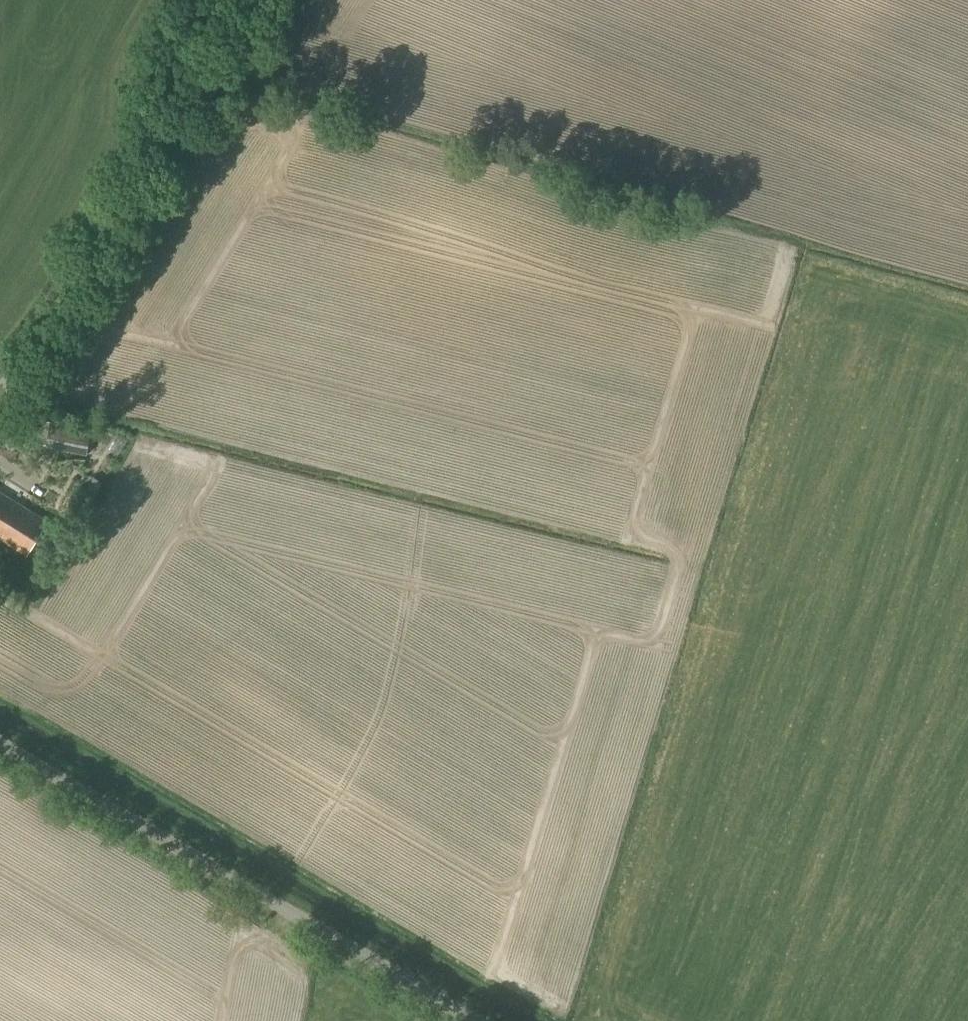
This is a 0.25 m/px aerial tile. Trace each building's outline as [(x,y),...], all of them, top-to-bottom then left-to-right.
[(88,456),(93,429),(51,422),(46,449),(88,456)] [(28,555),(48,523),(0,493),(0,538),(28,555)]
